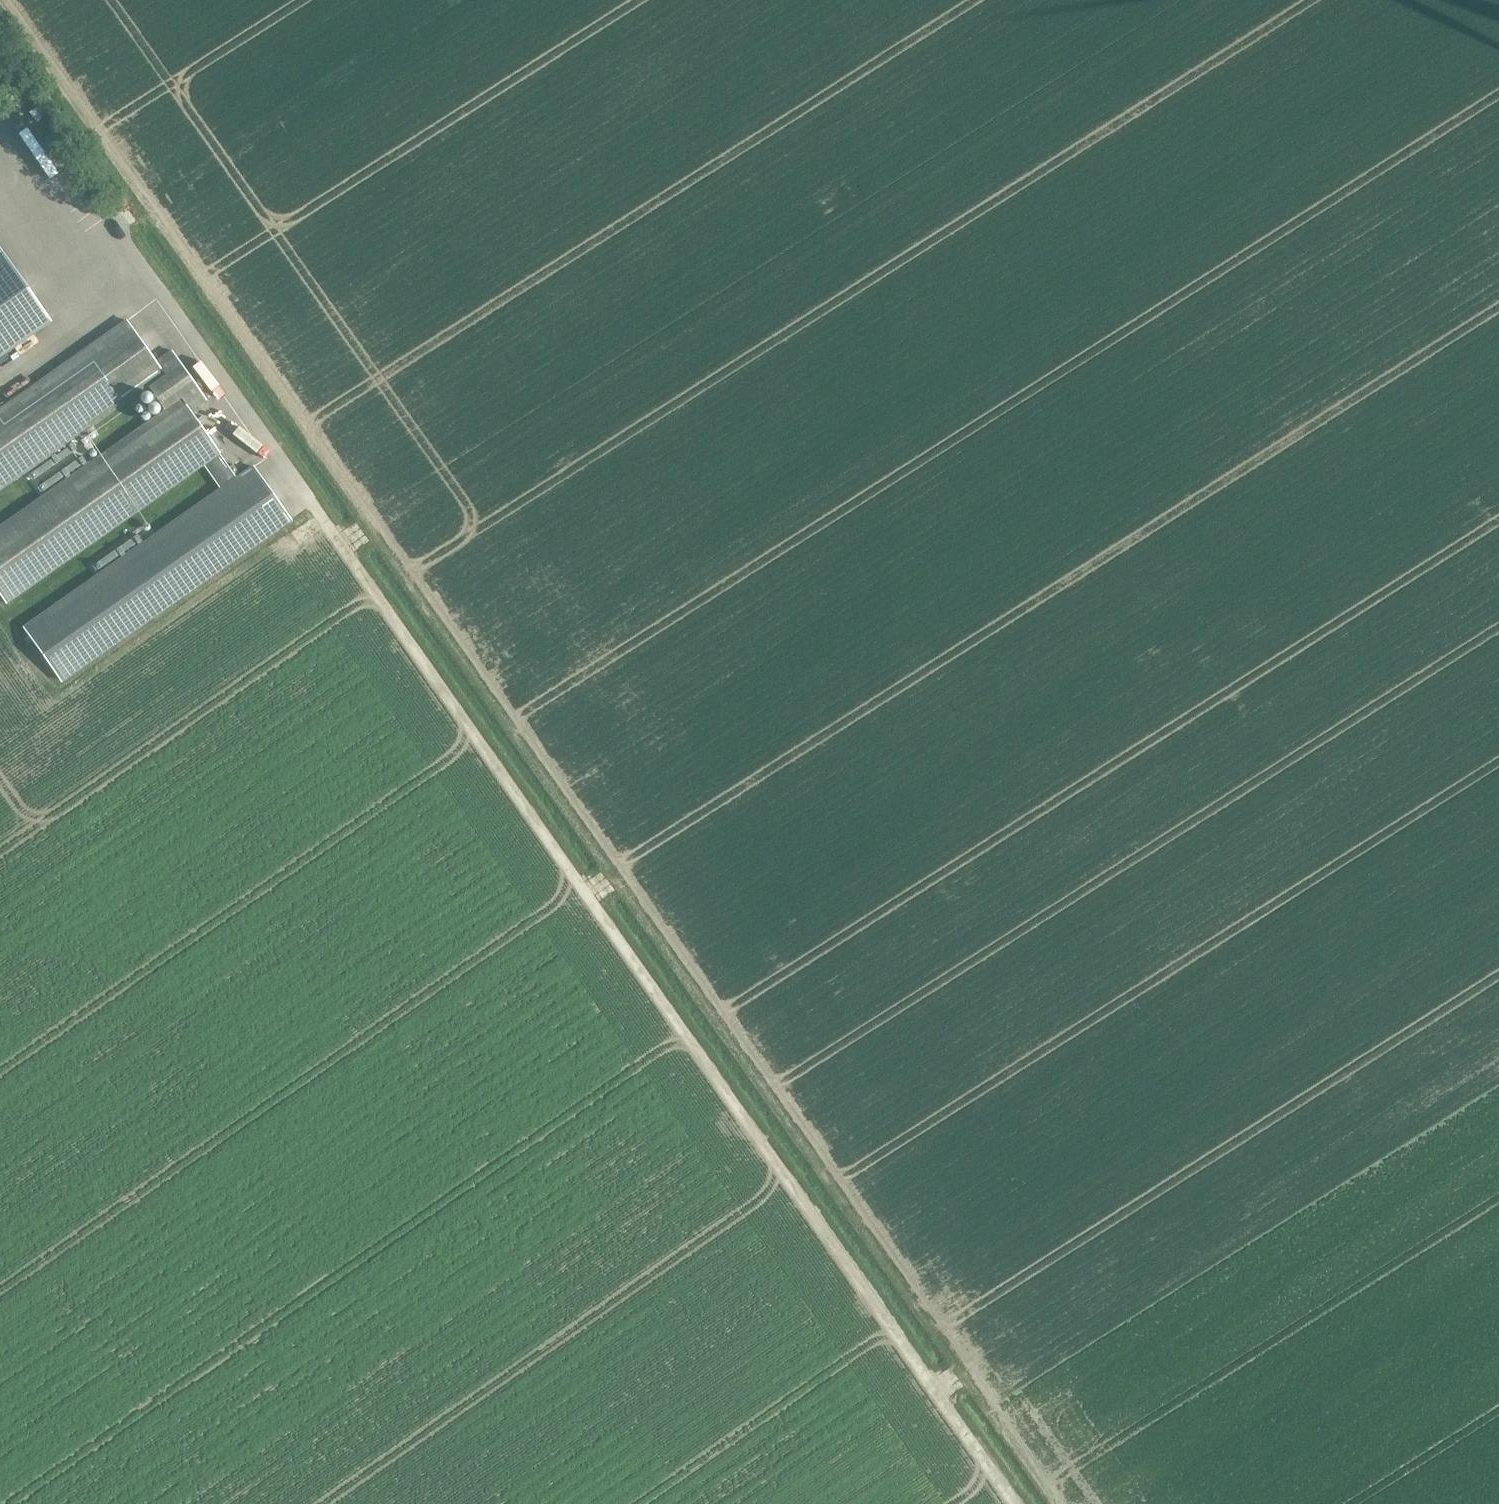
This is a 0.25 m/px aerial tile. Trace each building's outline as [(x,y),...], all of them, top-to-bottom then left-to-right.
[(93,208),(77,216),(83,227),(98,219),(93,208)] [(50,320),(5,256),(0,259),(0,354),(50,320)] [(0,526),(0,594),(6,603),(204,464),(219,453),(220,453),(190,411),(206,400),(172,351),(156,362),(127,320),(0,409),(0,490),(148,386),(165,410),(0,526)] [(72,443),(69,446),(70,447),(57,456),(55,455),(52,457),(57,464),(60,462),(60,461),(73,452),(77,450),(72,443)] [(222,489),(24,628),(61,680),(290,520),(253,467),(237,479),(219,453),(204,464),(222,489)] [(66,478),(70,475),(69,473),(82,464),(83,466),(87,463),(82,457),(79,459),(65,468),(61,471),(66,478)] [(137,536),(134,538),(121,547),(117,550),(122,557),(125,554),(124,552),(137,543),(139,545),(142,542),(137,536)]
